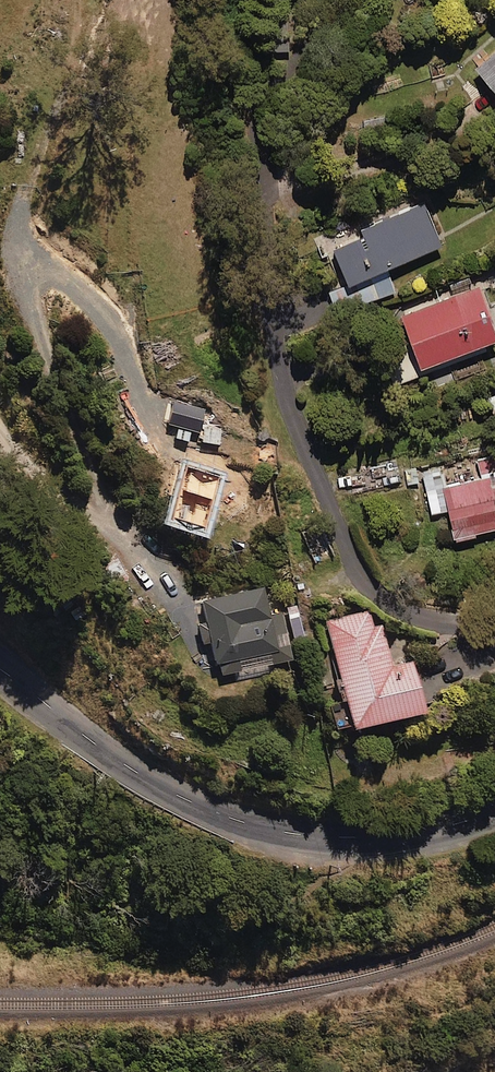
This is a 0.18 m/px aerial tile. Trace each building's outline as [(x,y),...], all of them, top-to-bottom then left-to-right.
[(475,73),(472,83),(476,93),(486,97),(494,95),(494,55),(475,73)] [(370,278),(443,246),(423,202),(331,242),(351,287),(370,278)] [(480,286),(474,289),(470,277),(448,285),(452,297),(401,316),(422,370),(494,343),(494,305),(488,308),(480,286)] [(351,287),(324,298),(332,318),(378,298),(370,278),(351,287)] [(422,472),(434,514),(449,510),(457,540),(494,530),(494,452),(422,472)] [(416,464),(401,468),(406,489),(421,485),(416,464)] [(199,605),(204,625),(198,627),(204,654),(211,652),(217,680),(292,662),(281,614),(268,617),(261,590),(199,605)] [(374,625),(371,611),(325,621),(351,735),(423,718),(410,664),(392,668),(382,624),(374,625)]
